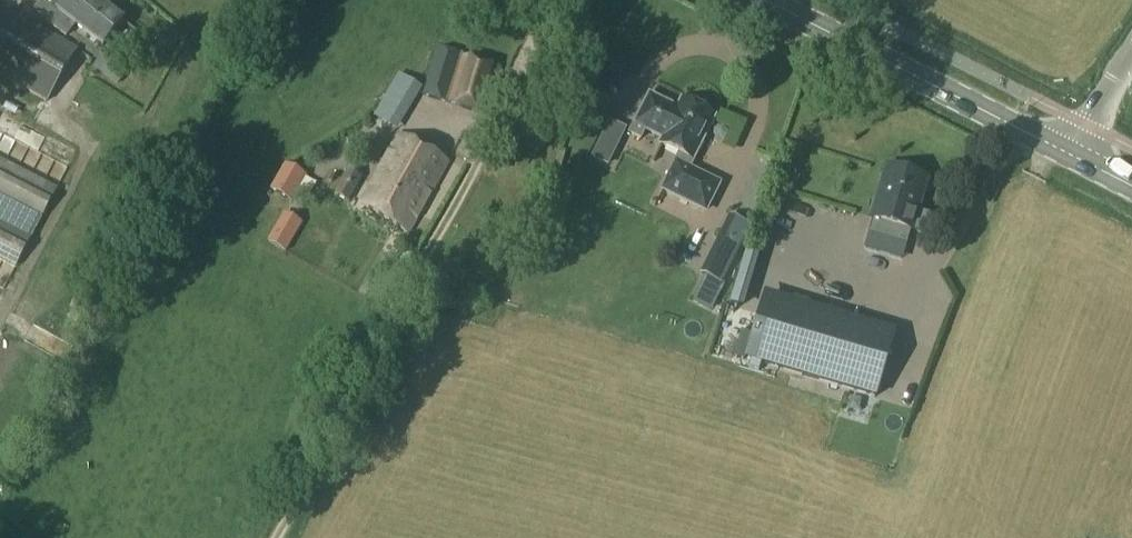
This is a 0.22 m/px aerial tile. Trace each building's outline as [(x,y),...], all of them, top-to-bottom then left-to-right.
[(44,18),(49,22),(47,25),(66,41),(78,26),(103,46),(120,25),(88,0),(68,0),(56,14),(51,9),(44,18)] [(49,101),(79,48),(0,4),(0,73),(49,101)] [(436,47),(420,97),(487,119),(502,69),(436,47)] [(399,82),(383,106),(403,119),(418,95),(399,82)] [(635,128),(630,138),(642,144),(648,134),(662,141),(658,147),(679,157),(661,192),(703,213),(716,187),(686,172),(712,119),(680,103),(675,113),(648,99),(634,127),(635,128)] [(605,125),(610,120),(610,111),(607,107),(602,106),(598,110),(598,119),(601,124),(605,125)] [(612,124),(593,161),(610,170),(628,132),(612,124)] [(399,138),(359,206),(407,234),(447,166),(399,138)] [(39,223),(55,192),(0,164),(0,203),(39,223)] [(285,167),(270,192),(286,202),(301,177),(285,167)] [(908,214),(917,181),(883,171),(868,222),(870,223),(866,235),(899,244),(902,232),(917,236),(923,218),(908,214)] [(349,172),(333,197),(348,204),(362,180),(349,172)] [(283,219),(271,243),(287,254),(301,229),(283,219)] [(728,222),(702,277),(724,288),(751,233),(728,222)] [(14,271),(31,239),(0,223),(0,263),(14,271)] [(891,337),(764,300),(745,361),(873,399),(891,337)]
